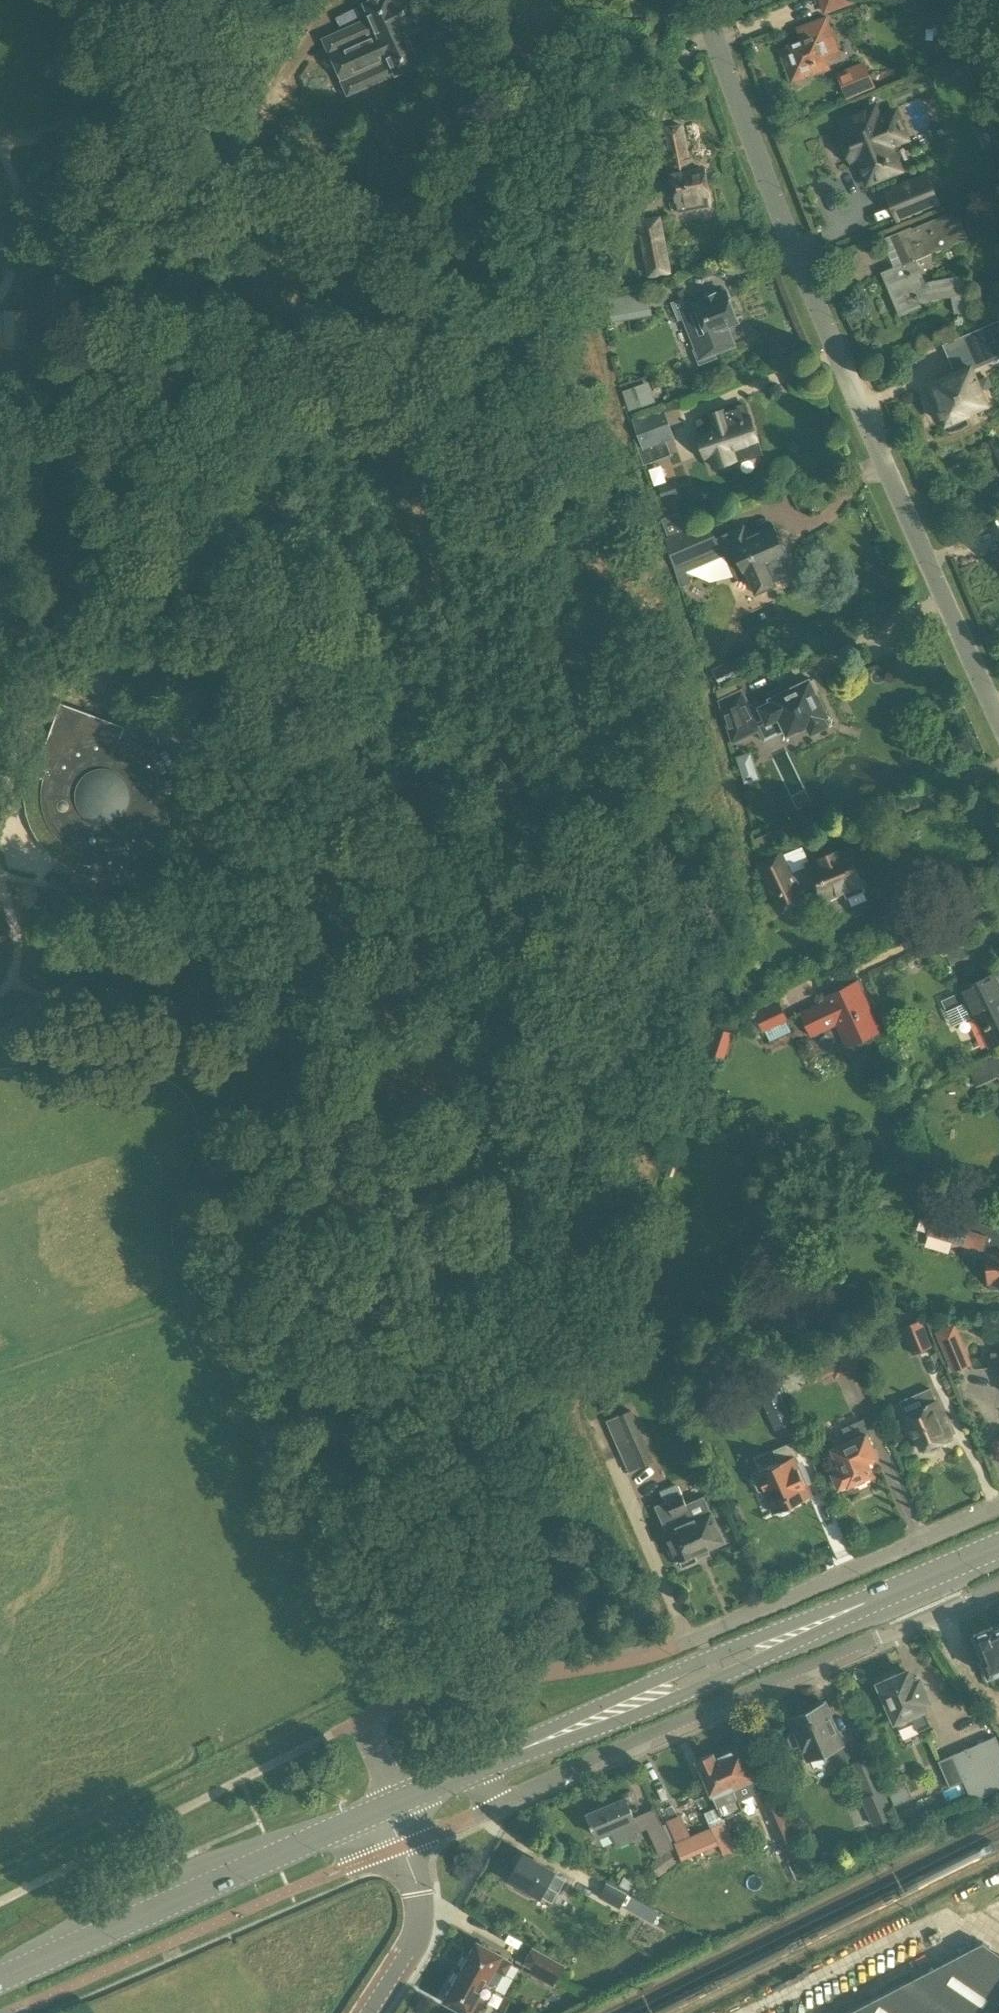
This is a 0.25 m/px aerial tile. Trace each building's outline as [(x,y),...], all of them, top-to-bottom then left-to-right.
[(420,0),(370,0),(364,3),(370,17),(323,38),(329,52),(330,52),(343,81),(342,82),(347,94),(395,73),(396,74),(420,63),(407,33),(430,23),(420,0)] [(814,63),(840,53),(825,16),(799,26),(805,39),(779,49),(792,81),(817,71),(814,63)] [(951,38),(942,36),(939,49),(949,51),(951,38)] [(945,61),(950,71),(961,66),(956,56),(945,61)] [(873,84),(864,60),(852,64),(855,73),(840,79),(846,94),(873,84)] [(895,111),(886,115),(878,118),(874,107),(842,120),(847,131),(839,134),(850,160),(857,157),(867,182),(899,169),(889,144),(905,137),(895,111)] [(689,171),(680,125),(664,128),(673,174),(671,174),(676,199),(675,199),(678,212),(709,206),(706,193),(708,193),(703,168),(689,171)] [(938,202),(926,174),(885,191),(897,219),(938,202)] [(902,264),(882,272),(900,315),(921,306),(919,302),(951,296),(955,313),(970,310),(963,274),(926,282),(916,259),(967,237),(956,209),(912,228),(911,226),(890,235),(902,264)] [(660,216),(636,220),(645,266),(647,277),(671,273),(660,216)] [(681,310),(687,307),(676,281),(644,295),(651,312),(671,303),(678,320),(684,318),(681,310)] [(695,304),(687,307),(681,310),(684,318),(696,348),(692,349),(699,365),(717,358),(715,353),(734,345),(726,326),(738,321),(725,290),(717,294),(716,293),(703,298),(704,299),(694,303),(695,304)] [(613,313),(646,307),(644,295),(611,300),(613,313)] [(7,333),(26,333),(26,310),(7,310),(7,318),(8,318),(8,323),(7,323),(7,333)] [(936,403),(945,423),(947,423),(951,431),(960,429),(968,423),(964,415),(966,414),(966,413),(987,403),(970,365),(978,361),(973,351),(951,361),(956,371),(931,382),(930,386),(937,402),(936,403)] [(628,410),(658,399),(651,381),(622,391),(628,410)] [(699,433),(704,448),(708,457),(709,457),(712,465),(734,458),(736,462),(751,456),(747,444),(756,441),(748,417),(743,419),(738,406),(697,420),(701,433),(699,433)] [(666,441),(675,437),(664,408),(633,419),(642,446),(638,448),(644,466),(671,456),(666,441)] [(659,488),(662,498),(678,493),(675,483),(659,488)] [(744,525),(729,531),(730,534),(715,540),(707,522),(667,539),(678,575),(687,571),(683,562),(717,547),(720,554),(725,551),(735,573),(739,575),(747,572),(747,573),(749,572),(756,589),(762,590),(771,586),(773,581),(774,581),(773,579),(788,573),(790,568),(786,558),(784,553),(787,551),(783,542),(780,543),(772,525),(748,536),(744,525)] [(782,686),(783,686),(777,671),(720,698),(727,714),(747,705),(769,695),(773,702),(760,708),(767,722),(780,716),(788,733),(807,723),(811,732),(827,725),(823,716),(825,714),(815,695),(820,693),(813,679),(808,682),(808,681),(798,686),(785,692),(782,686)] [(62,861),(76,868),(78,868),(78,869),(83,870),(87,871),(92,872),(97,873),(102,873),(107,873),(112,873),(116,872),(115,862),(119,861),(124,859),(128,858),(132,856),(136,854),(140,852),(144,849),(148,846),(151,843),(154,840),(157,836),(160,833),(162,829),(164,825),(166,820),(168,816),(160,813),(161,809),(162,805),(163,800),(163,796),(163,792),(163,787),(162,783),(161,779),(160,775),(158,771),(157,767),(155,763),(152,759),(150,756),(147,752),(144,749),(141,747),(138,745),(135,743),(132,741),(128,739),(133,728),(60,701),(34,773),(27,770),(27,772),(25,782),(24,797),(26,813),(32,827),(39,841),(50,852),(62,861)] [(736,752),(741,776),(753,774),(749,750),(736,752)] [(821,860),(810,865),(802,846),(782,854),(781,853),(760,864),(768,880),(766,881),(780,910),(803,898),(800,892),(816,884),(821,899),(843,890),(846,898),(865,890),(861,882),(864,881),(851,848),(839,852),(838,852),(821,859),(821,860)] [(58,924),(69,920),(62,900),(59,891),(48,895),(58,924)] [(979,980),(958,990),(959,992),(941,1000),(954,1026),(975,1016),(990,1046),(998,1042),(998,986),(993,973),(979,980)] [(856,982),(826,996),(828,1000),(801,1013),(811,1033),(837,1021),(849,1045),(879,1031),(856,982)] [(787,1019),(779,1002),(756,1013),(765,1030),(786,1019),(787,1019)] [(709,1053),(724,1058),(732,1035),(716,1030),(709,1053)] [(998,1077),(998,1057),(970,1070),(977,1087),(998,1077)] [(998,1224),(998,1218),(998,1210),(978,1204),(977,1205),(974,1204),(970,1214),(974,1216),(973,1217),(998,1224)] [(998,1228),(936,1208),(928,1234),(984,1252),(987,1284),(998,1283),(998,1233),(998,1228)] [(683,1312),(679,1324),(692,1328),(696,1316),(683,1312)] [(904,1323),(913,1344),(930,1338),(921,1317),(904,1323)] [(972,1364),(958,1331),(939,1339),(952,1372),(972,1364)] [(904,1414),(919,1450),(926,1448),(932,1450),(938,1448),(941,1441),(952,1436),(937,1400),(936,1401),(930,1388),(919,1393),(924,1406),(918,1408),(913,1396),(901,1401),(906,1414),(904,1414)] [(763,1399),(774,1424),(792,1416),(781,1391),(763,1399)] [(847,1483),(848,1485),(855,1482),(858,1485),(866,1481),(867,1477),(873,1474),(867,1461),(877,1457),(867,1434),(869,1433),(863,1419),(844,1428),(849,1441),(832,1449),(841,1469),(832,1473),(838,1487),(847,1483)] [(653,1461),(641,1435),(617,1445),(629,1471),(653,1461)] [(802,1478),(807,1476),(801,1463),(797,1465),(794,1458),(798,1456),(793,1444),(775,1452),(780,1463),(758,1473),(760,1477),(757,1478),(754,1481),(758,1490),(763,1491),(765,1490),(775,1512),(810,1496),(802,1478)] [(661,1494),(664,1502),(656,1506),(667,1531),(664,1532),(671,1547),(670,1547),(669,1552),(672,1558),(677,1562),(679,1561),(682,1567),(697,1560),(695,1554),(724,1541),(710,1512),(703,1497),(686,1504),(678,1486),(661,1494)] [(994,1630),(992,1626),(974,1634),(984,1658),(982,1659),(982,1660),(978,1662),(984,1676),(988,1674),(988,1676),(998,1671),(998,1628),(994,1630)] [(928,1699),(919,1680),(913,1683),(908,1672),(880,1684),(895,1720),(896,1719),(900,1728),(915,1722),(918,1730),(930,1725),(925,1712),(921,1702),(928,1699)] [(849,1762),(824,1704),(791,1718),(796,1728),(790,1731),(787,1738),(791,1747),(797,1749),(804,1747),(809,1758),(827,1750),(834,1768),(849,1762)] [(952,1755),(938,1761),(949,1786),(963,1780),(972,1800),(998,1788),(998,1744),(996,1736),(952,1755)] [(742,1809),(739,1801),(759,1792),(739,1747),(719,1756),(733,1788),(726,1791),(735,1812),(742,1809)] [(733,1788),(719,1756),(715,1758),(713,1752),(696,1760),(712,1797),(714,1796),(723,1817),(735,1812),(726,1791),(733,1788)] [(853,1762),(865,1789),(877,1815),(881,1813),(887,1827),(898,1823),(893,1808),(890,1809),(878,1784),(865,1756),(853,1762)] [(776,1795),(774,1796),(762,1802),(783,1852),(784,1851),(788,1862),(801,1856),(797,1846),(798,1846),(776,1795)] [(626,1796),(586,1812),(597,1837),(611,1831),(618,1846),(643,1836),(640,1830),(634,1816),(626,1796)] [(674,1848),(662,1821),(647,1828),(659,1855),(674,1848)] [(725,1821),(676,1842),(675,1843),(680,1856),(717,1840),(723,1856),(737,1849),(725,1821)] [(552,1902),(566,1877),(523,1854),(509,1878),(552,1902)] [(607,1882),(606,1884),(598,1896),(620,1908),(623,1903),(631,1908),(637,1898),(607,1882)] [(653,1923),(659,1912),(644,1903),(638,1915),(653,1923)] [(462,1971),(493,1988),(502,1971),(504,1972),(510,1963),(500,1957),(501,1955),(478,1942),(462,1971)] [(846,2012),(998,2012),(998,1953),(983,1942),(958,1954),(929,1997),(906,1981),(847,2012),(846,2012)] [(552,1985),(563,1965),(533,1948),(524,1963),(546,1976),(543,1980),(552,1985)] [(462,1971),(446,2000),(469,2012),(470,2010),(475,2012),(482,2012),(486,2006),(484,2005),(493,1988),(462,1971)]
